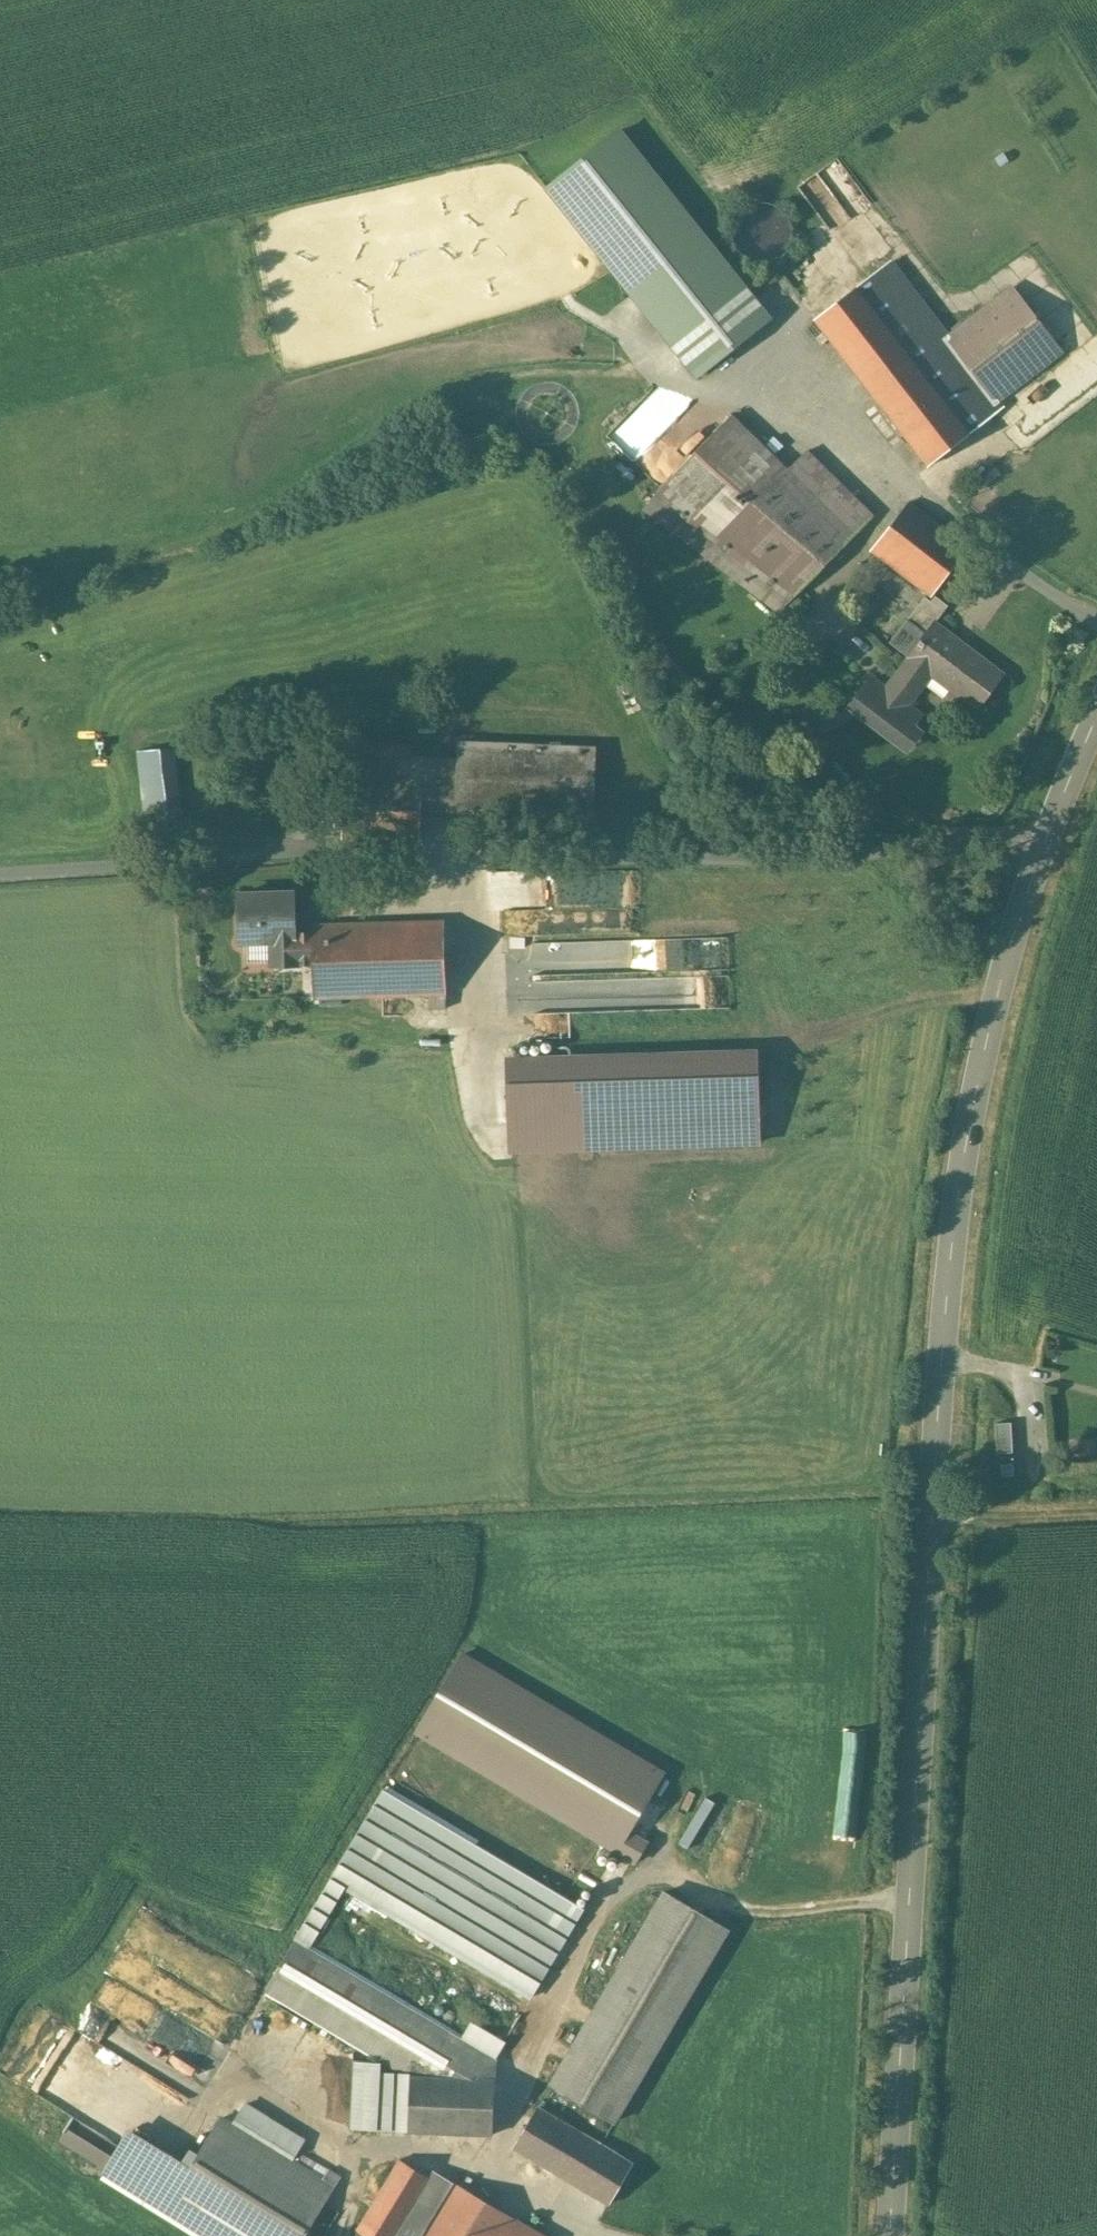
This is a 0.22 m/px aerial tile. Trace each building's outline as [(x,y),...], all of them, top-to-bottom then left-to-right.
[(619,130),(547,188),(592,244),(697,376),(770,319),(619,130)] [(767,203),(762,202),(757,203),(753,204),(749,205),(746,207),(742,210),(738,214),(736,218),(734,221),(733,224),(733,228),(732,233),(733,239),(734,243),(736,246),(737,249),(741,253),(745,257),(749,259),(755,262),(762,263),(768,262),(772,261),(776,259),(781,257),(783,254),(786,252),(788,248),(790,245),(791,242),(792,239),(792,237),(793,232),(792,228),(791,224),(790,220),(788,216),(784,212),(782,210),(780,208),(777,206),(773,204),(767,203)] [(948,336),(890,261),(860,284),(973,430),(1003,407),(997,400),(948,336)] [(973,430),(860,284),(815,318),(928,464),(973,430)] [(1013,286),(948,336),(997,400),(1062,350),(1013,286)] [(637,407),(614,434),(639,456),(663,429),(637,407)] [(787,468),(731,414),(660,487),(674,503),(795,595),(855,534),(837,516),(856,497),(806,449),(787,468)] [(795,595),(674,503),(660,487),(641,506),(777,613),(795,595)] [(874,514),(856,497),(837,516),(855,534),(874,514)] [(968,546),(909,501),(872,549),(932,594),(968,546)] [(931,600),(925,595),(910,615),(928,628),(933,622),(934,623),(948,605),(935,595),(931,600)] [(934,623),(933,622),(928,628),(925,632),(907,618),(890,642),(910,657),(893,679),(913,694),(929,672),(978,708),(1003,675),(934,623)] [(885,689),(871,678),(850,705),(899,742),(920,715),(905,705),(913,694),(893,679),(885,689)] [(595,747),(459,742),(458,759),(346,755),(344,793),(403,796),(402,808),(419,809),(593,816),(595,747)] [(161,748),(140,750),(148,826),(169,824),(161,748)] [(403,796),(344,793),(342,842),(417,845),(419,809),(402,808),(403,796)] [(640,870),(623,870),(623,897),(639,897),(640,870)] [(295,892),(238,895),(239,941),(247,941),(271,940),(272,960),(272,965),(314,964),(313,932),(296,933),(295,892)] [(444,921),(313,925),(313,932),(314,964),(315,996),(345,995),(367,995),(428,993),(446,992),(444,921)] [(271,940),(247,941),(248,961),(272,960),(271,940)] [(579,977),(574,977),(568,978),(562,980),(557,983),(554,985),(551,988),(549,992),(547,996),(546,1000),(545,1004),(544,1008),(545,1012),(545,1014),(546,1017),(547,1020),(549,1024),(552,1028),(554,1030),(557,1033),(560,1035),(564,1037),(570,1038),(576,1039),(581,1038),(585,1037),(590,1036),(595,1032),(598,1029),(602,1024),(605,1019),(605,1016),(606,1012),(607,1007),(606,1003),(606,1000),(604,997),(603,994),(601,991),(599,988),(597,986),(594,983),(591,981),(588,979),(583,978),(579,977)] [(446,992),(428,993),(428,1008),(446,1008),(446,992)] [(367,995),(345,995),(345,1013),(367,1013),(367,995)] [(509,1061),(512,1150),(757,1142),(754,1053),(624,1055),(509,1061)] [(1011,1422),(996,1423),(997,1454),(1013,1453),(1011,1422)] [(1013,1464),(1002,1464),(1002,1476),(1014,1475),(1013,1464)] [(664,1772),(464,1654),(417,1732),(636,1861),(648,1841),(630,1830),(664,1772)] [(584,1907),(384,1788),(291,1945),(264,1990),(410,2074),(495,2078),(496,2056),(584,1907)] [(664,1891),(551,2083),(614,2121),(727,1929),(664,1891)] [(378,2062),(353,2061),(350,2128),(375,2130),(378,2062)] [(495,2078),(410,2074),(408,2130),(493,2134),(495,2078)] [(601,2145),(536,2107),(514,2146),(609,2203),(632,2164),(601,2145)] [(221,2117),(199,2154),(191,2166),(180,2183),(266,2235),(302,2235),(303,2235),(333,2186),(291,2160),(256,2138),(221,2117)] [(303,2140),(268,2118),(256,2138),(291,2160),(303,2140)] [(131,2129),(111,2161),(104,2172),(208,2235),(266,2235),(180,2183),(191,2166),(182,2161),(131,2129)] [(199,2154),(189,2149),(182,2161),(191,2166),(199,2154)] [(433,2170),(429,2176),(400,2158),(357,2229),(368,2235),(543,2235),(514,2219),(514,2218),(433,2170)]
